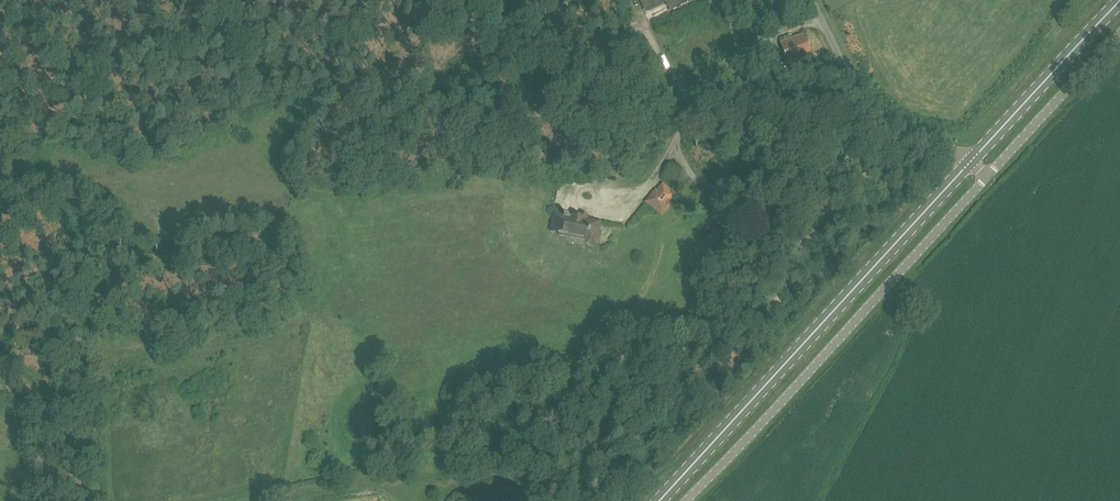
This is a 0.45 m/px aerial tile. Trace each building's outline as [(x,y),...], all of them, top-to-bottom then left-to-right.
[(646,14),(665,4),(663,0),(639,0),(646,14)] [(692,0),(667,0),(672,10),(692,0)] [(803,34),(780,43),(788,65),(811,57),(803,34)] [(654,192),(645,203),(662,217),(673,204),(671,203),(677,196),(663,184),(655,193),(654,192)] [(553,212),(550,233),(557,234),(559,236),(565,237),(569,235),(587,238),(587,241),(586,244),(597,246),(601,221),(588,219),(579,218),(579,216),(553,212)]
